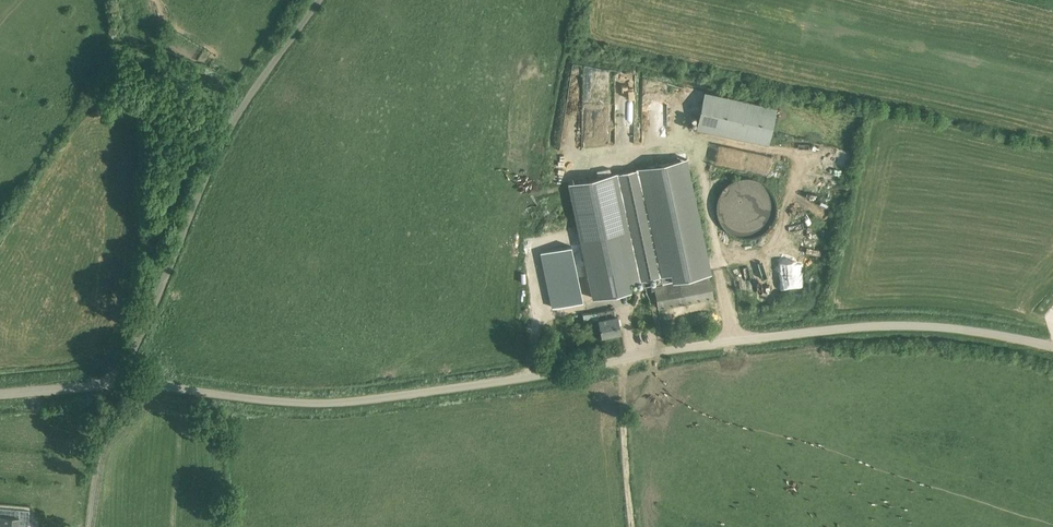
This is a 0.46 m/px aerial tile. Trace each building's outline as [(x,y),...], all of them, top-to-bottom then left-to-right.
[(610,89),(613,69),(586,65),(582,94),(600,97),(602,87),(610,89)] [(667,133),(667,73),(640,72),(640,121),(645,121),(645,133),(667,133)] [(704,92),(696,129),(768,145),(776,108),(704,92)] [(626,134),(627,145),(638,144),(638,134),(626,134)] [(686,158),(569,184),(593,298),(631,290),(630,282),(671,273),(673,281),(711,273),(686,158)] [(822,174),(822,185),(813,185),(813,193),(825,193),(825,191),(834,191),(834,177),(825,178),(825,174),(822,174)] [(733,178),(728,181),(723,186),(721,190),(717,197),(716,203),(717,209),(718,216),(721,221),(724,227),(729,231),(735,234),(741,235),(747,236),(754,235),(759,233),(762,231),(767,227),(772,222),(775,217),(777,211),(777,205),(776,199),(774,193),(771,187),(766,183),(761,179),(755,177),(749,175),(744,175),(739,176),(733,178)] [(814,226),(802,225),(801,236),(813,237),(814,226)] [(571,245),(540,252),(552,308),(583,301),(571,245)] [(713,298),(711,287),(709,276),(678,282),(679,285),(627,295),(629,302),(631,313),(713,298)] [(621,331),(619,321),(617,316),(615,316),(613,309),(597,312),(600,325),(602,335),(621,331)] [(19,517),(0,516),(0,526),(18,526),(19,517)]
